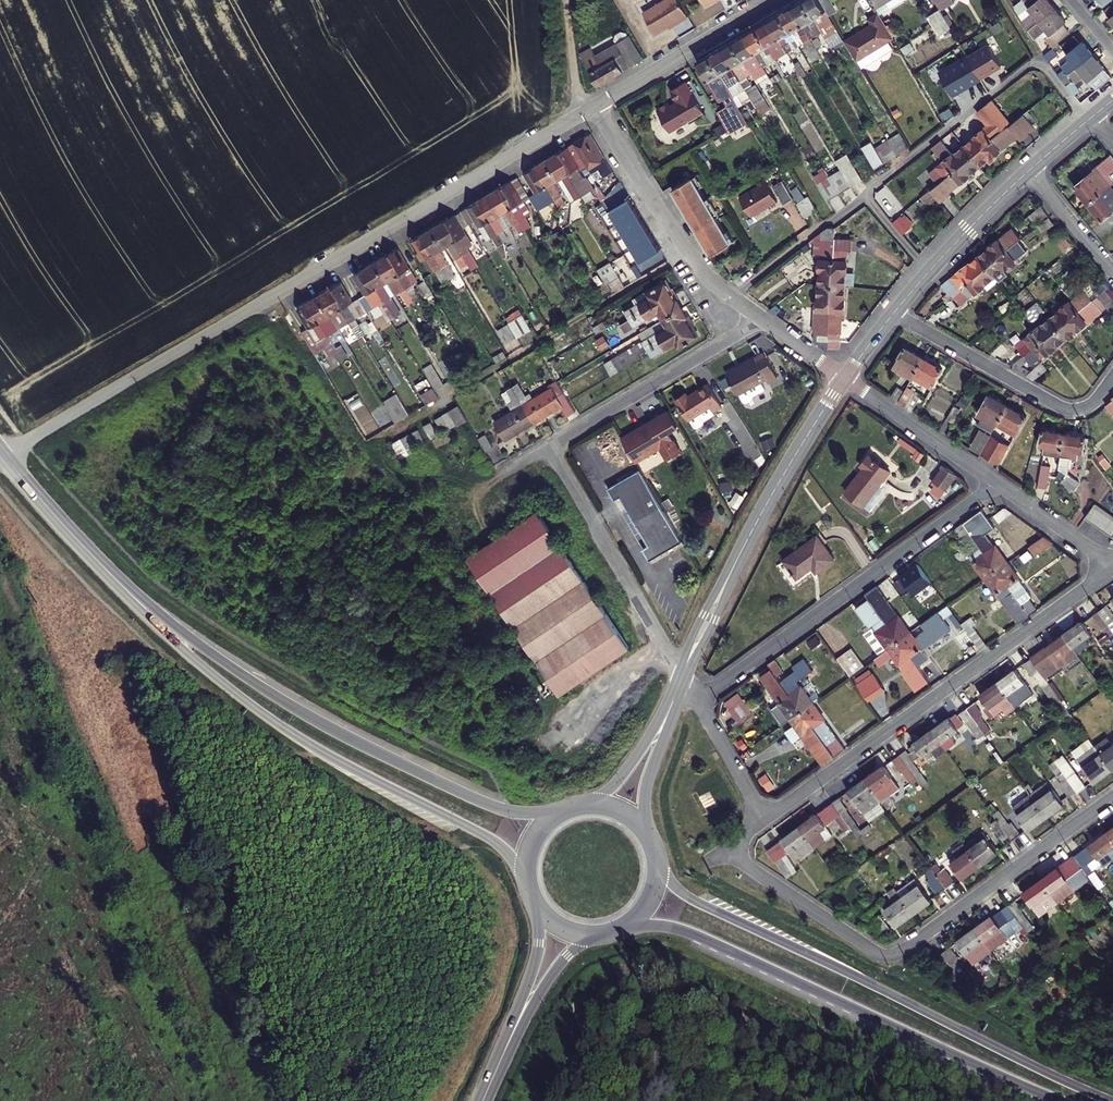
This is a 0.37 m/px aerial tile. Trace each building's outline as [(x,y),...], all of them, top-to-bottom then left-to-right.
[(656,34),(680,21),(680,22),(688,17),(678,0),(665,0),(643,13),(656,34)] [(792,5),(811,37),(815,35),(812,29),(816,27),(812,19),(815,17),(805,0),(801,0),(792,5)] [(815,17),(823,30),(835,23),(821,0),(805,0),(815,17)] [(940,7),(942,11),(953,4),(951,0),(936,0),(940,7)] [(1023,6),(1030,18),(1040,10),(1032,0),(1031,0),(1023,6)] [(1040,10),(1030,18),(1034,24),(1060,3),(1057,0),(1032,0),(1040,10)] [(1068,19),(1071,17),(1060,3),(1034,24),(1037,29),(1042,25),(1056,43),(1059,40),(1063,37),(1062,35),(1074,26),(1068,19)] [(792,5),(780,12),(791,31),(795,29),(799,37),(803,35),(806,40),(811,37),(792,5)] [(940,7),(927,15),(939,36),(952,28),(942,11),(940,7)] [(780,12),(769,19),(787,51),(792,49),(788,43),(792,41),(787,33),(791,31),(780,12)] [(892,38),(878,14),(868,20),(871,25),(844,41),(855,60),(892,38)] [(769,19),(757,26),(768,45),(771,43),(776,51),(779,49),(782,54),(787,51),(769,19)] [(838,29),(835,23),(823,30),(826,36),(838,29)] [(757,26),(745,33),(764,65),(768,62),(765,57),(768,55),(764,47),(768,45),(757,26)] [(1075,52),(1065,61),(1068,64),(1063,68),(1067,73),(1096,48),(1086,36),(1083,38),(1078,31),(1066,41),(1075,52)] [(745,33),(734,40),(744,58),(747,56),(752,64),(755,63),(759,68),(764,65),(745,33)] [(643,59),(629,36),(617,43),(623,54),(617,57),(625,70),(643,59)] [(734,40),(722,47),(740,79),(745,76),(742,71),(745,69),(740,61),(744,58),(734,40)] [(1065,48),(1059,40),(1056,43),(1049,49),(1050,50),(1055,57),(1065,48)] [(623,54),(617,43),(595,55),(590,47),(580,53),(591,72),(617,57),(623,54)] [(966,56),(980,80),(1001,67),(987,44),(966,56)] [(722,47),(710,54),(720,73),(724,70),(729,78),(732,76),(735,82),(740,79),(722,47)] [(1096,48),(1067,73),(1072,79),(1077,75),(1078,76),(1088,69),(1093,75),(1108,63),(1096,48)] [(794,51),(789,54),(801,76),(807,73),(794,51)] [(710,54),(698,61),(717,93),(721,90),(718,84),(722,82),(717,75),(720,73),(710,54)] [(980,80),(966,56),(938,73),(952,97),(980,80)] [(617,57),(591,72),(599,85),(625,70),(617,57)] [(677,108),(695,97),(686,81),(670,91),(677,102),(674,104),(677,108)] [(1004,103),(997,94),(982,106),(991,117),(977,128),(980,132),(969,141),(976,150),(1014,120),(1002,104),(1004,103)] [(689,122),(690,124),(706,115),(695,97),(677,108),(674,104),(671,106),(669,102),(657,110),(670,133),(689,122)] [(730,103),(716,111),(729,132),(743,124),(730,103)] [(1014,120),(976,150),(983,159),(992,152),(997,158),(1002,154),(1000,151),(1031,126),(1034,130),(1049,119),(1036,103),(1016,118),(1014,120)] [(1016,118),(1004,103),(1002,104),(1014,120),(1016,118)] [(915,144),(906,129),(894,136),(903,151),(915,144)] [(958,150),(946,133),(937,140),(946,152),(932,164),(941,177),(976,150),(969,141),(958,150)] [(894,136),(882,143),(891,159),(903,151),(894,136)] [(586,163),(588,167),(600,161),(586,137),(567,148),(578,167),(586,163)] [(879,138),(870,144),(882,164),(891,159),(882,143),(879,138)] [(867,173),(852,147),(840,154),(855,180),(867,173)] [(566,173),(580,197),(587,193),(581,183),(586,180),(578,167),(567,148),(557,154),(563,164),(560,166),(565,173),(566,173)] [(941,177),(932,184),(938,192),(946,187),(950,193),(959,186),(958,184),(975,170),(973,167),(983,159),(976,150),(941,177)] [(557,154),(544,161),(555,179),(560,177),(575,200),(580,197),(566,173),(565,173),(560,166),(563,164),(557,154)] [(1074,186),(1088,203),(1112,183),(1112,161),(1109,156),(1096,166),(1100,171),(1090,179),(1087,176),(1074,186)] [(688,169),(672,178),(710,244),(735,229),(729,218),(725,219),(716,203),(719,201),(704,177),(701,178),(689,158),(684,161),(688,169)] [(544,161),(534,167),(540,177),(542,176),(560,209),(565,206),(551,182),(555,179),(544,161)] [(534,167),(523,173),(533,193),(539,190),(553,213),(560,209),(542,176),(540,177),(534,167)] [(786,169),(776,175),(787,194),(796,188),(786,169)] [(843,186),(833,169),(822,176),(831,193),(843,186)] [(780,190),(769,171),(743,186),(754,205),(780,190)] [(518,178),(510,182),(521,201),(529,196),(518,178)] [(510,182),(500,188),(505,196),(503,197),(509,207),(510,206),(524,231),(530,227),(517,203),(521,201),(510,182)] [(1088,203),(1102,220),(1112,212),(1112,183),(1088,203)] [(889,185),(876,192),(886,212),(899,206),(889,185)] [(820,201),(812,186),(799,193),(808,208),(820,201)] [(618,212),(648,263),(662,255),(623,187),(609,196),(618,212)] [(500,188),(489,194),(500,214),(505,211),(518,234),(524,231),(510,206),(509,207),(503,197),(505,196),(500,188)] [(489,194),(476,202),(481,210),(483,210),(489,219),(488,220),(501,243),(508,239),(495,217),(500,214),(489,194)] [(1044,199),(1032,208),(1039,217),(1051,208),(1044,199)] [(475,221),(478,226),(483,223),(490,234),(496,246),(501,243),(488,220),(489,219),(483,210),(481,210),(476,202),(461,211),(469,225),(475,221)] [(1057,216),(1052,209),(1026,230),(1011,242),(1018,251),(1033,239),(1029,234),(1043,223),(1045,226),(1057,216)] [(893,222),(903,234),(914,225),(904,213),(893,222)] [(454,216),(443,222),(467,265),(473,261),(460,238),(465,236),(454,216)] [(996,240),(984,249),(991,258),(1011,242),(1026,230),(1016,217),(993,236),(996,240)] [(825,264),(824,278),(835,279),(838,233),(839,221),(832,220),(819,229),(817,254),(820,254),(819,264),(825,264)] [(443,222),(432,228),(443,248),(448,245),(461,268),(467,265),(443,222)] [(483,223),(478,226),(484,238),(490,234),(483,223)] [(432,228),(421,234),(433,254),(446,277),(452,274),(439,251),(443,248),(432,228)] [(855,234),(838,233),(835,279),(846,280),(847,266),(849,266),(850,245),(854,245),(855,234)] [(433,254),(421,234),(409,241),(421,261),(433,254)] [(1018,251),(1011,242),(991,258),(998,267),(1010,258),(1013,261),(1021,255),(1018,251)] [(408,269),(397,249),(388,254),(408,288),(413,285),(405,271),(408,269)] [(954,287),(991,258),(984,249),(973,258),(970,254),(945,276),(951,283),(946,287),(949,291),(954,287)] [(614,252),(601,259),(610,274),(622,266),(614,252)] [(402,292),(408,288),(388,254),(376,261),(388,281),(393,277),(402,292)] [(988,275),(998,267),(991,258),(954,287),(964,300),(990,279),(988,275)] [(739,278),(755,266),(750,259),(734,272),(739,278)] [(382,284),(388,281),(376,261),(364,268),(384,302),(391,299),(382,284)] [(378,305),(384,302),(364,268),(353,274),(364,294),(370,291),(378,305)] [(408,269),(405,271),(413,285),(416,282),(408,269)] [(679,287),(669,269),(635,289),(639,294),(627,301),(632,310),(665,291),(667,294),(679,287)] [(835,279),(824,278),(823,293),(818,292),(817,309),(816,328),(820,336),(831,336),(835,279)] [(845,294),(846,280),(835,279),(831,336),(830,342),(842,343),(844,313),(845,313),(847,294),(845,294)] [(341,284),(331,289),(351,324),(356,321),(347,306),(352,303),(341,284)] [(1101,288),(1097,284),(1086,293),(1080,284),(1066,295),(1069,299),(1058,308),(1065,317),(1101,288)] [(685,297),(679,287),(667,294),(665,291),(632,310),(636,317),(660,303),(664,310),(685,297)] [(1110,301),(1101,288),(1065,317),(1072,325),(1083,317),(1086,320),(1110,301)] [(331,289),(319,295),(331,315),(335,313),(344,328),(351,324),(331,289)] [(1048,296),(1043,289),(1031,298),(1037,305),(1048,296)] [(370,291),(364,294),(365,296),(372,309),(378,305),(370,291)] [(319,295),(308,302),(328,335),(334,331),(326,318),(331,315),(319,295)] [(365,296),(359,299),(367,313),(372,309),(365,296)] [(692,309),(685,297),(664,310),(669,318),(645,332),(650,339),(681,320),(680,317),(692,309)] [(367,313),(359,299),(353,303),(361,317),(367,313)] [(308,302),(297,308),(309,328),(309,329),(315,326),(322,338),(328,335),(308,302)] [(347,306),(356,321),(361,317),(353,303),(352,303),(347,306)] [(526,303),(511,311),(520,327),(535,319),(526,303)] [(1028,345),(1065,317),(1058,308),(1047,316),(1044,313),(1018,333),(1028,345)] [(702,326),(692,309),(680,317),(681,320),(650,339),(655,348),(679,334),(681,338),(702,326)] [(500,321),(508,334),(519,327),(512,314),(500,321)] [(1061,334),(1072,325),(1065,317),(1028,345),(1023,349),(1017,354),(1012,357),(1036,370),(1047,362),(1042,355),(1064,338),(1061,334)] [(354,328),(357,335),(371,329),(367,322),(354,328)] [(309,328),(306,329),(307,331),(314,343),(316,342),(322,338),(315,326),(309,329),(309,328)] [(307,331),(302,334),(309,346),(314,343),(307,331)] [(650,339),(645,332),(638,337),(642,344),(650,339)] [(609,354),(615,365),(645,348),(642,344),(638,337),(609,354)] [(894,362),(913,373),(925,351),(906,341),(894,362)] [(497,348),(500,353),(510,347),(507,342),(497,348)] [(728,368),(739,389),(767,374),(769,377),(779,372),(766,348),(728,368)] [(944,362),(925,351),(913,373),(932,383),(944,362)] [(421,364),(436,390),(445,385),(430,359),(421,364)] [(453,360),(445,365),(452,378),(460,373),(453,360)] [(678,395),(690,415),(691,414),(696,422),(699,423),(705,419),(706,416),(717,409),(715,407),(723,401),(709,378),(689,391),(688,389),(678,395)] [(513,386),(534,422),(562,406),(567,415),(576,410),(557,380),(550,384),(554,389),(534,400),(531,394),(526,397),(518,383),(513,386)] [(893,389),(900,394),(906,384),(899,380),(893,389)] [(900,394),(914,403),(923,388),(909,380),(906,384),(900,394)] [(512,414),(496,423),(506,439),(534,422),(513,386),(506,390),(513,401),(507,405),(512,414)] [(1009,397),(990,387),(978,409),(982,411),(997,419),(1009,397)] [(501,393),(507,405),(513,401),(506,390),(501,393)] [(395,423),(409,414),(399,395),(384,404),(395,423)] [(1009,397),(997,419),(1016,429),(1028,407),(1009,397)] [(957,399),(950,411),(957,416),(965,403),(957,399)] [(457,423),(458,425),(467,419),(459,405),(443,415),(450,428),(457,423)] [(670,455),(684,447),(671,426),(681,421),(672,406),(652,418),(652,424),(646,427),(641,424),(625,433),(639,457),(663,443),(670,455)] [(997,419),(982,411),(978,420),(992,428),(997,419)] [(443,415),(436,418),(443,431),(450,428),(443,415)] [(431,422),(424,426),(431,438),(438,435),(431,422)] [(992,429),(981,423),(971,440),(983,446),(992,429)] [(1046,449),(1064,452),(1067,427),(1045,424),(1042,440),(1047,440),(1046,449)] [(1074,453),(1081,454),(1082,446),(1086,446),(1089,430),(1067,427),(1064,452),(1062,459),(1060,470),(1066,477),(1079,486),(1084,479),(1071,469),(1074,453)] [(418,429),(412,433),(419,445),(425,441),(418,429)] [(1011,439),(992,429),(983,446),(1001,456),(1011,439)] [(401,459),(418,448),(410,434),(392,444),(401,459)] [(485,434),(478,438),(486,451),(492,446),(485,434)] [(891,473),(868,456),(860,466),(865,470),(861,476),(859,474),(845,492),(864,507),(891,473)] [(646,544),(653,556),(685,537),(643,465),(611,483),(618,495),(624,491),(652,540),(646,544)] [(957,477),(943,467),(932,483),(945,493),(957,477)] [(1046,468),(1044,481),(1053,483),(1055,469),(1046,468)] [(945,493),(932,483),(928,488),(941,499),(945,493)] [(544,502),(475,553),(568,690),(635,648),(544,502)] [(1085,519),(1093,524),(1102,510),(1095,505),(1085,519)] [(1093,524),(1100,529),(1109,514),(1102,510),(1093,524)] [(989,538),(971,514),(965,518),(998,565),(1008,558),(992,535),(989,538)] [(1107,534),(1112,524),(1112,516),(1109,514),(1100,529),(1107,534)] [(971,551),(987,574),(998,565),(965,518),(957,524),(974,548),(971,551)] [(1047,530),(1030,542),(1037,551),(1057,537),(1047,530)] [(835,559),(819,535),(784,559),(798,580),(814,569),(817,573),(835,559)] [(1008,558),(998,565),(1021,598),(1028,593),(1032,591),(1008,558)] [(895,575),(909,597),(929,585),(916,563),(895,575)] [(1019,619),(1030,611),(1024,602),(1021,598),(998,565),(987,574),(1019,619)] [(934,591),(944,604),(950,600),(940,586),(934,591)] [(874,596),(871,593),(858,602),(872,622),(875,620),(891,642),(901,635),(882,608),(880,605),(874,596)] [(1028,593),(1021,598),(1024,602),(1031,597),(1028,593)] [(1031,597),(1024,602),(1030,611),(1037,606),(1031,597)] [(1106,602),(1100,606),(1112,624),(1112,612),(1106,602)] [(886,606),(882,608),(901,635),(911,627),(896,605),(889,610),(886,606)] [(1100,606),(1094,611),(1103,623),(1104,622),(1109,628),(1111,626),(1112,628),(1112,624),(1100,606)] [(981,619),(974,610),(963,618),(983,645),(989,641),(976,623),(981,619)] [(1095,631),(1085,617),(1068,629),(1081,648),(1092,639),(1089,635),(1095,631)] [(927,649),(911,627),(901,635),(920,661),(924,658),(921,653),(927,649)] [(1081,648),(1068,629),(1035,653),(1047,670),(1049,674),(1083,650),(1081,648)] [(901,635),(891,642),(906,664),(903,666),(918,686),(931,676),(923,665),(920,661),(901,635)] [(805,643),(801,636),(791,643),(796,650),(805,643)] [(840,652),(852,670),(866,660),(854,642),(840,652)] [(1041,674),(1047,670),(1035,653),(1026,659),(1034,670),(1037,668),(1041,674)] [(785,665),(776,654),(770,659),(773,663),(781,675),(783,673),(780,668),(785,665)] [(927,662),(923,665),(931,676),(932,678),(939,672),(930,660),(927,662)] [(821,675),(812,662),(800,670),(804,677),(801,680),(795,671),(788,676),(784,679),(804,705),(814,698),(805,685),(821,675)] [(781,675),(773,663),(761,672),(792,714),(804,705),(784,679),(781,675)] [(1027,674),(1020,663),(1002,676),(1009,687),(1027,674)] [(875,667),(859,679),(871,695),(887,683),(875,667)] [(1000,694),(1009,687),(1002,676),(984,689),(997,709),(1006,702),(1000,694)] [(983,706),(975,695),(967,700),(980,718),(985,714),(981,708),(983,706)] [(740,697),(727,706),(737,720),(750,710),(740,697)] [(846,743),(814,698),(804,705),(836,750),(846,743)] [(985,725),(980,718),(967,700),(960,706),(968,717),(970,715),(975,722),(977,720),(981,727),(985,725)] [(836,750),(804,705),(792,714),(824,758),(836,750)] [(965,719),(959,710),(953,714),(952,712),(935,723),(943,735),(965,719)] [(921,750),(943,735),(935,723),(917,736),(919,739),(914,742),(921,750)] [(1097,741),(1112,763),(1112,730),(1097,741)] [(1082,787),(1090,782),(1079,766),(1076,769),(1067,756),(1066,757),(1052,738),(1048,741),(1065,765),(1080,785),(1082,787)] [(1112,765),(1112,763),(1097,741),(1081,752),(1098,776),(1112,765)] [(915,754),(907,743),(901,748),(923,779),(928,776),(913,756),(915,754)] [(920,781),(923,779),(901,748),(893,753),(902,764),(904,763),(913,776),(915,774),(920,781)] [(900,777),(886,757),(868,771),(882,790),(900,777)] [(1072,791),(1080,785),(1065,765),(1061,768),(1066,775),(1063,777),(1072,791)] [(882,790),(868,771),(852,783),(866,802),(882,790)] [(766,773),(757,779),(767,793),(776,787),(766,773)] [(1049,811),(1066,798),(1055,783),(1052,786),(1047,779),(1033,789),(1038,796),(1049,811)] [(851,801),(842,789),(835,794),(837,797),(848,812),(854,808),(849,802),(851,801)] [(1032,823),(1049,811),(1038,796),(1021,808),(1032,823)] [(854,820),(848,812),(837,797),(831,802),(848,824),(854,820)] [(1016,836),(1025,829),(1017,817),(1015,819),(1004,805),(1002,807),(996,799),(991,802),(993,804),(1013,833),(1016,836)] [(1007,838),(1013,833),(993,804),(988,807),(999,823),(997,824),(1007,838)] [(802,819),(818,841),(836,828),(820,806),(802,819)] [(818,841),(802,819),(785,832),(787,834),(782,837),(789,846),(798,840),(806,850),(818,841)] [(1110,826),(1093,839),(1108,860),(1112,856),(1112,831),(1110,826)] [(985,835),(981,829),(967,840),(982,860),(1001,846),(990,831),(985,835)] [(966,871),(982,860),(967,840),(965,837),(958,842),(964,850),(955,857),(966,871)] [(1093,859),(1084,846),(1077,851),(1090,870),(1098,880),(1103,876),(1092,860),(1093,859)] [(1087,872),(1090,870),(1077,851),(1070,855),(1079,868),(1083,866),(1087,872)] [(944,864),(938,856),(933,861),(950,883),(957,878),(945,862),(944,864)] [(941,889),(950,883),(933,861),(933,860),(927,863),(933,871),(929,874),(941,889)] [(1061,862),(1043,874),(1061,898),(1078,885),(1061,862)] [(1061,898),(1043,874),(1026,887),(1043,911),(1061,898)] [(934,894),(924,879),(915,885),(910,878),(900,885),(916,907),(934,894)] [(899,918),(916,907),(900,885),(898,881),(884,891),(892,901),(889,903),(899,918)] [(1026,905),(1018,894),(1011,899),(1024,917),(1029,914),(1024,907),(1026,905)] [(1020,921),(1024,917),(1011,899),(1004,903),(1013,915),(1015,913),(1020,921)] [(895,924),(883,908),(879,910),(873,903),(868,906),(874,914),(873,914),(889,928),(895,924)] [(994,909),(978,921),(994,944),(1011,931),(994,909)] [(994,944),(978,921),(960,935),(976,957),(994,944)] [(962,952),(953,939),(939,950),(947,961),(954,956),(960,965),(965,961),(959,954),(962,952)]
